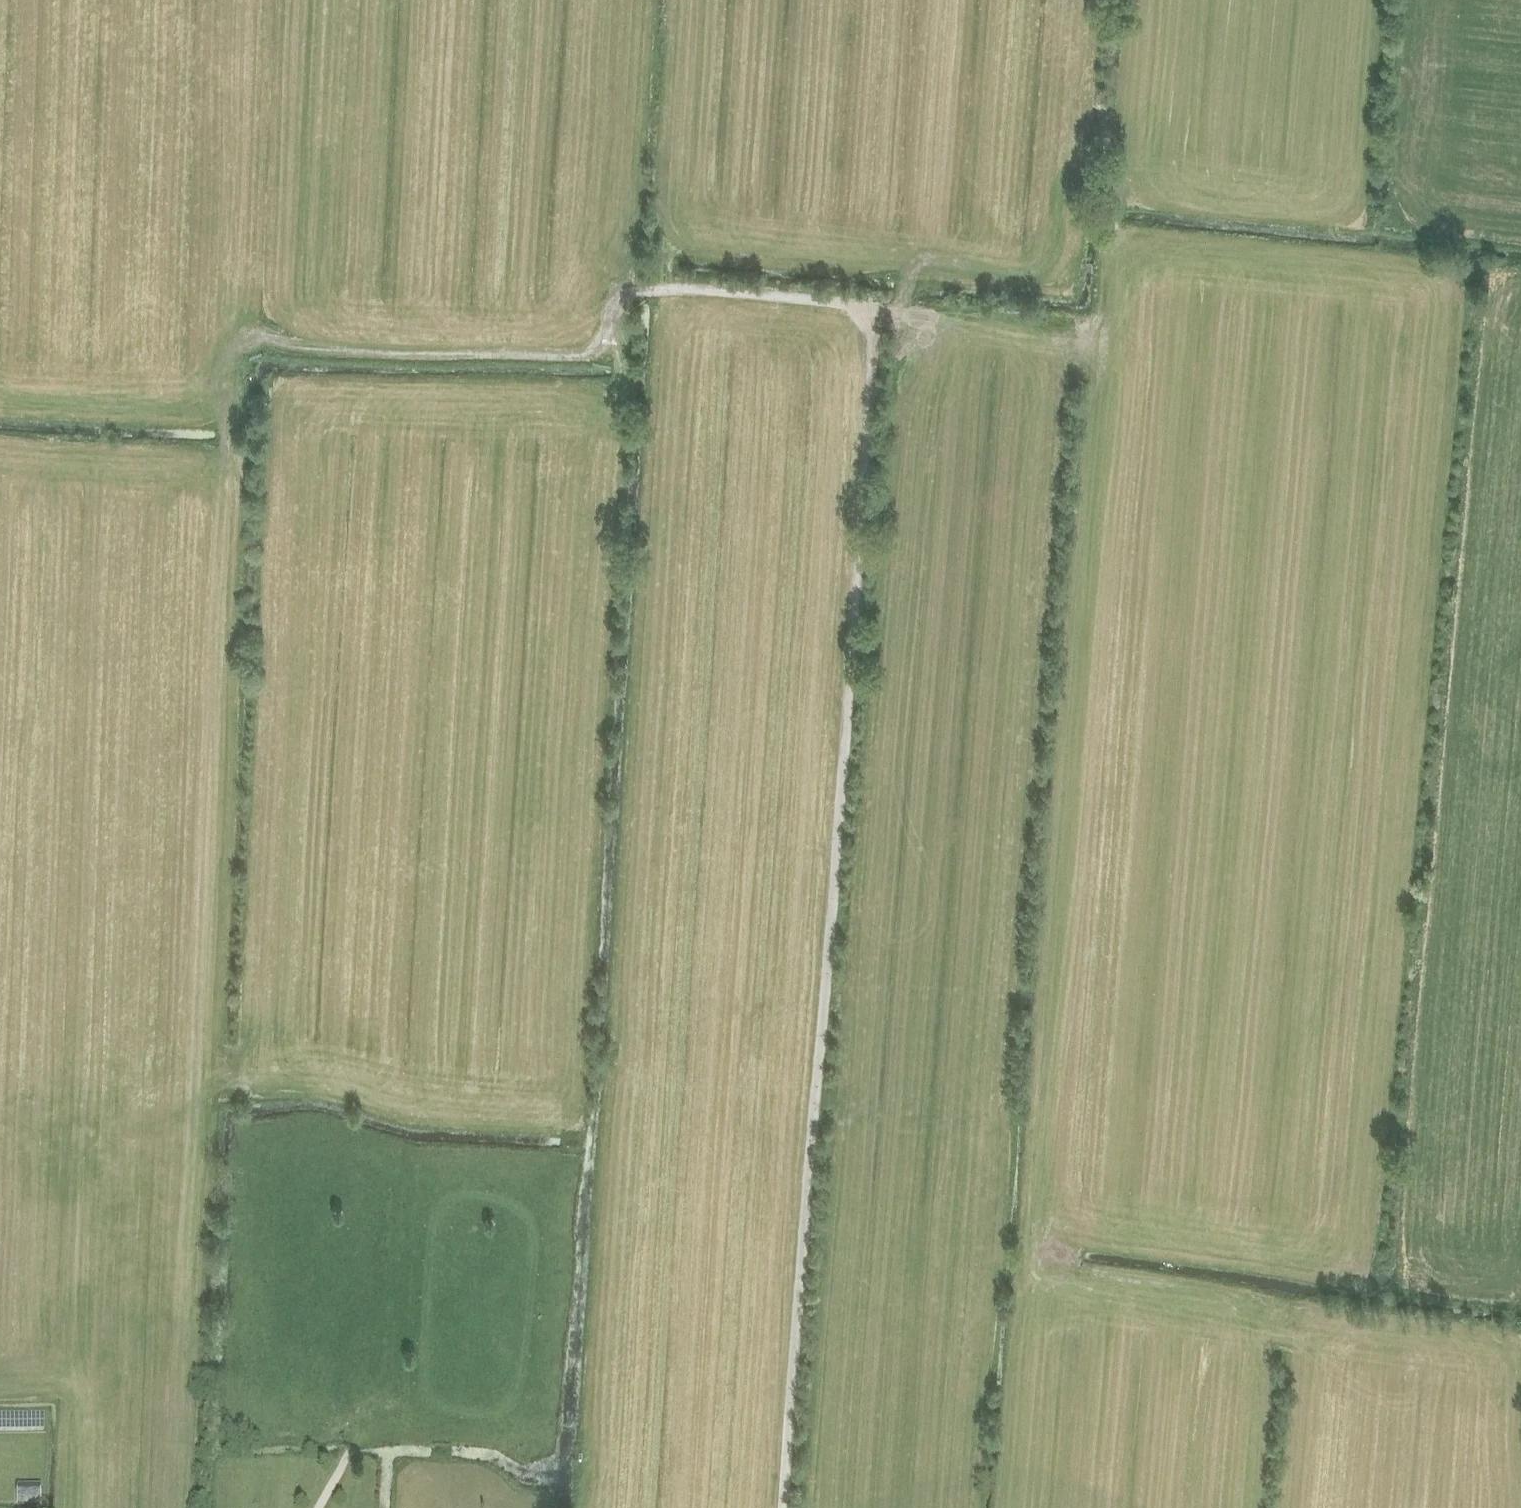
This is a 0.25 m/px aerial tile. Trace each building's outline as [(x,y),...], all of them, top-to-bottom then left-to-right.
[(41,1507),(42,1483),(27,1482),(25,1505),(41,1507)]
